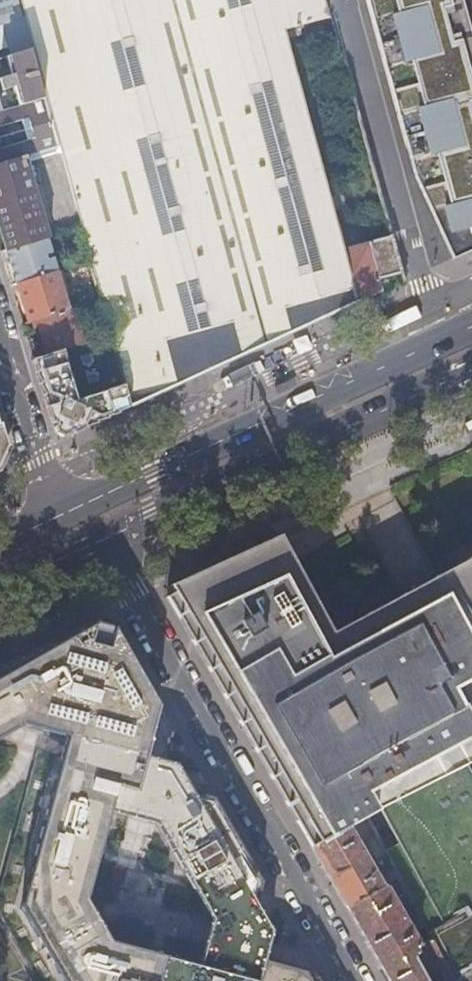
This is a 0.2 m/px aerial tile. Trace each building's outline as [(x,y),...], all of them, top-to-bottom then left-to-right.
[(23,20),(17,0),(0,0),(0,26),(5,25),(19,21),(23,20)] [(357,303),(343,250),(333,214),(343,211),(338,192),(328,195),(283,32),(327,20),(322,0),(17,0),(23,20),(31,51),(44,100),(58,149),(109,337),(128,408),(357,303)] [(414,178),(451,260),(471,250),(471,0),(364,0),(414,178)] [(28,53),(31,51),(23,20),(19,21),(28,53)] [(14,57),(28,53),(19,21),(5,25),(14,57)] [(24,106),(44,100),(31,51),(28,53),(14,57),(10,58),(15,76),(18,87),(24,106)] [(18,87),(15,76),(10,77),(13,88),(18,87)] [(10,77),(0,80),(0,89),(1,92),(13,88),(10,77)] [(58,149),(44,100),(24,106),(6,111),(0,113),(0,165),(25,158),(58,149)] [(39,205),(25,158),(0,165),(0,217),(39,205)] [(39,205),(0,217),(0,234),(5,252),(46,240),(49,239),(39,205)] [(390,237),(343,250),(357,303),(381,292),(377,279),(399,273),(390,237)] [(5,252),(0,254),(10,287),(15,285),(56,274),(46,240),(5,252)] [(56,274),(15,285),(26,324),(30,323),(36,321),(69,312),(57,273),(56,274)] [(46,355),(81,345),(71,311),(69,312),(36,321),(37,326),(46,355)] [(60,439),(128,408),(109,337),(81,345),(46,355),(31,359),(45,407),(54,435),(60,439)] [(419,587),(432,580),(413,545),(394,508),(365,523),(404,595),(419,587)] [(404,595),(333,634),(279,536),(170,586),(166,600),(284,803),(310,848),(347,827),(352,825),(364,818),(378,810),(440,927),(426,934),(429,941),(451,980),(471,980),(471,558),(432,580),(419,587),(404,595)] [(21,727),(64,738),(58,758),(34,751),(0,880),(0,922),(34,980),(318,980),(314,974),(303,980),(297,970),(281,965),(262,960),(270,931),(254,903),(260,882),(239,846),(212,798),(190,792),(174,765),(167,763),(156,760),(144,757),(158,706),(106,615),(94,622),(49,647),(47,643),(8,662),(0,665),(0,738),(21,727)] [(369,829),(364,818),(352,825),(358,835),(369,829)] [(347,827),(310,848),(325,875),(344,908),(382,887),(347,827)] [(395,880),(396,879),(391,868),(380,874),(386,885),(395,880)] [(405,897),(395,880),(386,885),(385,885),(395,903),(405,897)] [(344,908),(373,957),(383,975),(386,980),(423,980),(420,976),(427,972),(421,961),(428,957),(421,945),(417,948),(382,887),(344,908)] [(421,926),(417,918),(412,921),(416,929),(421,926)] [(429,941),(421,945),(428,957),(421,961),(427,972),(420,976),(423,980),(451,980),(429,941)]
